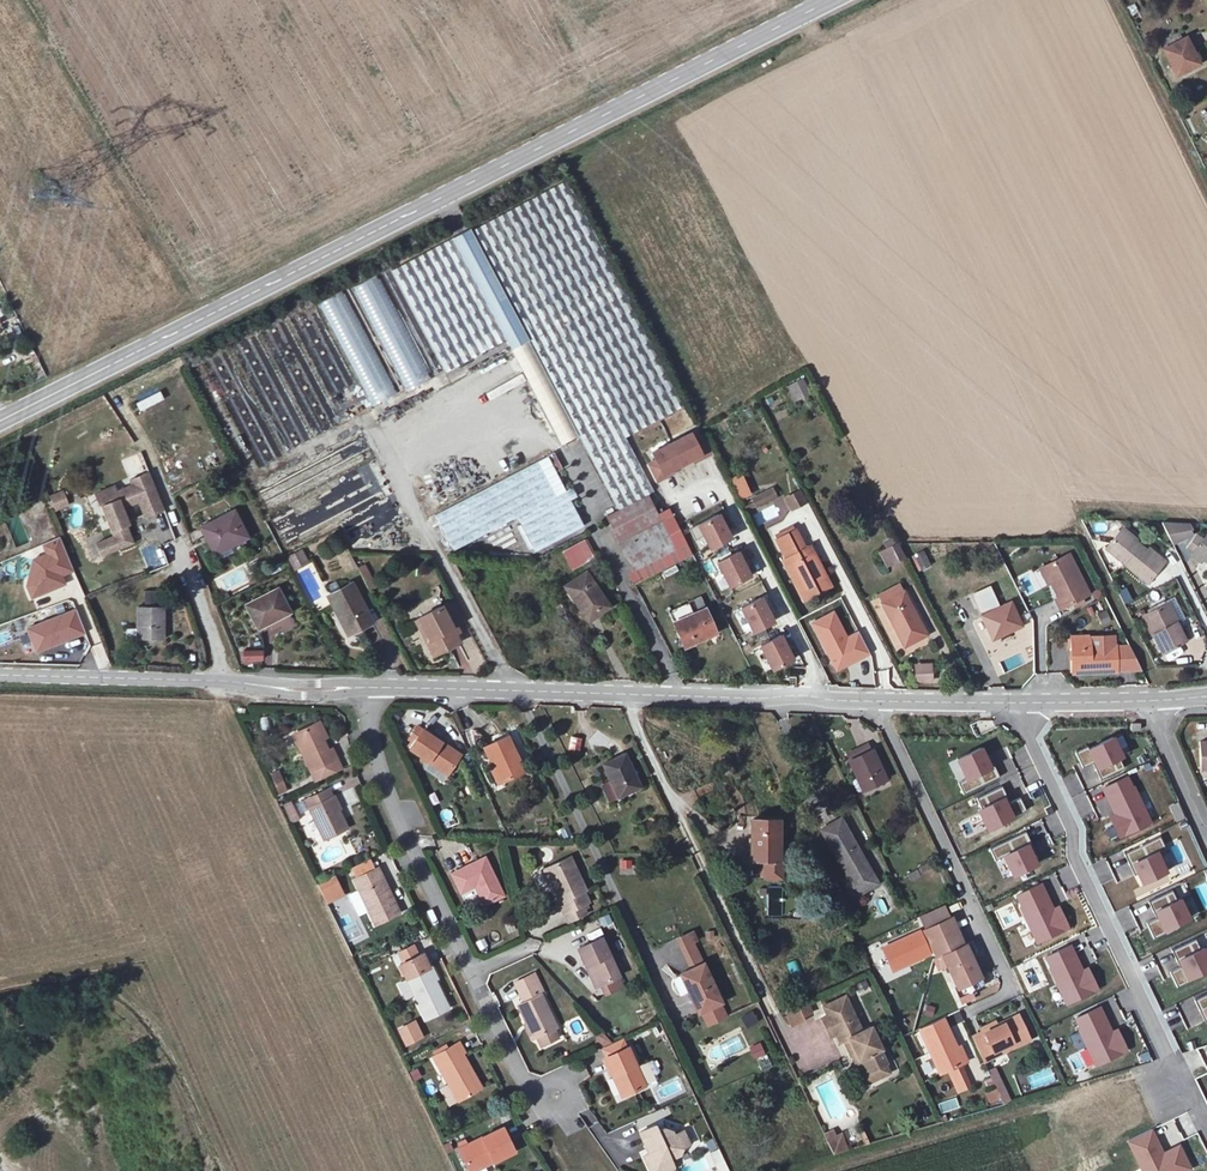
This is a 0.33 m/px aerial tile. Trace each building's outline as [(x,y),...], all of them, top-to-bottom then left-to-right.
[(1187,36),(1164,46),(1177,75),(1200,64),(1187,36)] [(623,440),(684,410),(571,184),(474,232),(473,230),(393,270),(444,372),(506,341),(511,351),(514,350),(559,440),(575,431),(615,512),(647,496),(650,494),(623,440)] [(377,275),(353,288),(404,390),(429,377),(377,275)] [(347,288),(320,302),(372,403),(398,390),(347,288)] [(316,302),(289,316),(331,396),(358,383),(316,302)] [(290,319),(264,332),(315,434),(342,421),(290,319)] [(230,351),(205,364),(256,466),(281,452),(230,351)] [(793,403),(811,396),(804,378),(786,385),(793,403)] [(175,394),(167,397),(170,406),(178,404),(175,394)] [(680,465),(691,459),(700,455),(701,458),(711,453),(702,436),(693,441),(689,433),(669,444),(680,465)] [(358,435),(257,489),(270,513),(370,459),(358,435)] [(649,454),(653,462),(644,466),(653,483),(662,478),(661,475),(670,470),(680,465),(669,444),(649,454)] [(548,459),(436,516),(453,551),(531,512),(548,546),(583,529),(548,459)] [(373,463),(272,517),(290,550),(390,496),(373,463)] [(113,486),(103,490),(108,502),(99,506),(112,536),(95,544),(100,556),(133,542),(125,525),(128,523),(122,508),(137,502),(143,517),(163,509),(147,472),(128,480),(130,485),(115,491),(113,486)] [(733,479),(742,499),(750,495),(741,475),(733,479)] [(743,502),(749,514),(778,501),(773,489),(743,502)] [(805,503),(799,489),(785,496),(792,509),(805,503)] [(49,496),(55,512),(70,506),(64,490),(49,496)] [(108,502),(103,490),(95,494),(99,506),(108,502)] [(630,568),(673,547),(656,514),(647,496),(615,512),(604,517),(630,568)] [(394,502),(344,529),(356,553),(406,526),(394,502)] [(668,508),(656,514),(673,547),(630,568),(625,571),(632,585),(692,555),(668,508)] [(231,511),(199,527),(212,553),(244,537),(231,511)] [(720,516),(699,526),(711,550),(732,540),(720,516)] [(1190,524),(1163,523),(1174,545),(1193,536),(1190,524)] [(810,559),(793,527),(774,537),(802,592),(827,579),(815,556),(810,559)] [(1147,554),(1118,530),(1103,548),(1146,583),(1167,558),(1154,546),(1147,554)] [(1192,557),(1203,565),(1206,559),(1206,535),(1192,557)] [(894,536),(875,546),(887,568),(906,559),(894,536)] [(562,550),(570,570),(594,560),(586,540),(562,550)] [(917,571),(939,563),(933,546),(911,554),(917,571)] [(304,550),(290,555),(295,569),(308,564),(304,550)] [(739,553),(718,564),(731,588),(751,578),(739,553)] [(1068,554),(1045,565),(1060,596),(1055,598),(1060,608),(1088,594),(1068,554)] [(367,591),(376,588),(367,564),(358,567),(367,591)] [(587,573),(565,588),(588,623),(610,608),(587,573)] [(351,583),(325,596),(335,615),(340,613),(352,636),(373,625),(351,583)] [(903,586),(876,600),(899,643),(926,629),(903,586)] [(1124,605),(1132,601),(1126,587),(1117,591),(1124,605)] [(277,588),(244,604),(256,629),(289,612),(277,588)] [(154,603),(154,591),(145,591),(145,604),(154,603)] [(688,604),(692,613),(705,607),(701,598),(688,604)] [(762,599),(741,610),(754,634),(774,624),(762,599)] [(441,653),(462,642),(455,627),(463,623),(451,601),(418,618),(428,638),(422,641),(427,651),(438,646),(441,653)] [(1173,602),(1146,616),(1165,653),(1187,642),(1179,626),(1184,623),(1173,602)] [(36,651),(92,630),(83,607),(27,628),(36,651)] [(161,640),(163,608),(137,607),(137,639),(161,640)] [(704,609),(673,624),(686,651),(717,636),(704,609)] [(871,657),(859,631),(847,636),(835,609),(810,621),(834,673),(871,657)] [(998,609),(981,618),(996,649),(1025,635),(1014,611),(1002,617),(998,609)] [(1087,636),(1067,637),(1068,677),(1116,676),(1116,671),(1143,670),(1131,648),(1116,648),(1116,644),(1087,644),(1087,636)] [(781,637),(760,648),(773,672),(793,662),(781,637)] [(463,672),(483,668),(478,641),(458,644),(463,672)] [(264,663),(263,649),(240,650),(241,664),(264,663)] [(914,664),(915,683),(933,683),(933,663),(914,664)] [(893,688),(901,685),(895,668),(886,671),(893,688)] [(318,726),(296,736),(314,775),(340,763),(334,750),(330,752),(318,726)] [(409,747),(447,774),(460,755),(422,729),(409,747)] [(1122,754),(1128,752),(1122,734),(1116,736),(1122,754)] [(506,736),(483,748),(501,786),(525,774),(506,736)] [(581,740),(568,739),(568,752),(580,752),(581,740)] [(1114,739),(1090,752),(1100,771),(1124,759),(1114,739)] [(995,768),(993,769),(984,749),(957,762),(967,782),(961,785),(965,794),(1000,778),(995,768)] [(871,750),(848,761),(863,792),(885,781),(871,750)] [(625,753),(601,765),(617,799),(641,788),(625,753)] [(278,795),(288,791),(279,770),(270,774),(278,795)] [(1103,791),(1115,816),(1110,819),(1120,840),(1154,824),(1131,777),(1103,791)] [(1002,786),(977,798),(983,811),(978,814),(988,835),(1016,821),(1014,816),(1026,811),(1021,799),(1008,805),(1007,801),(1009,800),(1002,786)] [(331,790),(307,801),(324,841),(349,829),(331,790)] [(291,801),(283,805),(291,823),(299,819),(291,801)] [(839,818),(818,830),(856,895),(877,883),(839,818)] [(779,821),(752,820),(751,858),(762,859),(778,859),(779,821)] [(1040,868),(1030,846),(1032,845),(1025,832),(989,850),(995,862),(1003,858),(1014,881),(1040,868)] [(1131,866),(1133,865),(1143,888),(1169,875),(1159,853),(1167,849),(1161,836),(1124,854),(1131,866)] [(481,859),(455,872),(465,893),(472,889),(479,904),(498,895),(481,859)] [(573,860),(546,873),(561,904),(557,906),(563,920),(590,907),(583,894),(588,892),(573,860)] [(633,872),(632,860),(619,861),(620,873),(633,872)] [(1123,862),(1119,867),(1115,863),(1109,869),(1122,881),(1132,870),(1123,862)] [(782,877),(782,865),(762,864),(761,876),(782,877)] [(380,868),(353,881),(372,924),(400,911),(380,868)] [(317,885),(327,905),(345,895),(336,876),(317,885)] [(1061,907),(1055,910),(1043,884),(1015,898),(1037,945),(1071,929),(1061,907)] [(1184,903),(1179,905),(1173,891),(1150,902),(1158,919),(1147,924),(1155,940),(1193,923),(1184,903)] [(923,929),(952,916),(946,905),(918,918),(923,929)] [(354,944),(368,937),(357,915),(344,922),(354,944)] [(930,943),(958,929),(952,916),(923,929),(883,948),(893,969),(930,952),(933,950),(930,943)] [(930,943),(933,950),(938,959),(941,958),(942,959),(957,992),(982,980),(958,929),(930,943)] [(857,950),(848,932),(841,935),(850,953),(857,950)] [(1203,952),(1197,939),(1174,949),(1182,967),(1171,972),(1179,988),(1206,975),(1206,951),(1203,952)] [(602,940),(579,950),(596,987),(619,977),(602,940)] [(1089,969),(1084,972),(1072,946),(1043,960),(1065,1007),(1099,991),(1089,969)] [(938,959),(933,950),(930,952),(935,962),(942,959),(941,958),(938,959)] [(794,960),(786,964),(792,977),(800,974),(794,960)] [(691,970),(678,974),(695,1011),(719,1000),(701,963),(691,970)] [(428,970),(405,980),(425,1022),(447,1011),(428,970)] [(523,1005),(519,1007),(534,1043),(556,1033),(531,975),(513,982),(523,1005)] [(1205,1011),(1206,1016),(1206,998),(1198,1002),(1203,1012),(1205,1011)] [(843,999),(818,1012),(828,1031),(832,1029),(837,1039),(842,1037),(858,1071),(888,1056),(882,1044),(877,1046),(865,1022),(856,1027),(843,999)] [(797,1003),(783,1009),(790,1026),(804,1020),(797,1003)] [(1120,1027),(1115,1029),(1103,1004),(1074,1017),(1097,1065),(1131,1049),(1120,1027)] [(752,1011),(741,1017),(747,1028),(759,1022),(752,1011)] [(1017,1014),(973,1035),(984,1061),(1029,1040),(1017,1014)] [(964,1062),(945,1017),(923,1027),(941,1071),(964,1062)] [(416,1019),(396,1028),(405,1047),(424,1039),(416,1019)] [(600,1047),(608,1040),(603,1033),(594,1040),(600,1047)] [(761,1039),(746,1047),(753,1061),(768,1053),(761,1039)] [(460,1044),(433,1056),(453,1101),(477,1090),(469,1072),(472,1071),(460,1044)] [(630,1047),(602,1059),(611,1079),(619,1075),(629,1096),(649,1087),(630,1047)] [(947,1068),(956,1091),(970,1085),(961,1063),(947,1068)] [(989,1070),(994,1089),(985,1092),(989,1103),(1000,1100),(1001,1104),(1008,1102),(998,1067),(989,1070)] [(408,1073),(413,1082),(421,1078),(417,1069),(408,1073)] [(956,1097),(939,1103),(944,1114),(960,1107),(956,1097)] [(581,1116),(561,1123),(566,1135),(585,1128),(581,1116)] [(662,1124),(639,1134),(649,1155),(638,1161),(642,1169),(657,1162),(666,1162),(669,1169),(687,1160),(678,1140),(685,1136),(670,1130),(666,1133),(662,1124)] [(505,1128),(458,1148),(467,1168),(492,1157),(494,1162),(516,1153),(505,1128)] [(823,1133),(833,1156),(847,1151),(838,1128),(823,1133)] [(711,1152),(716,1170),(727,1170),(722,1149),(711,1152)]
